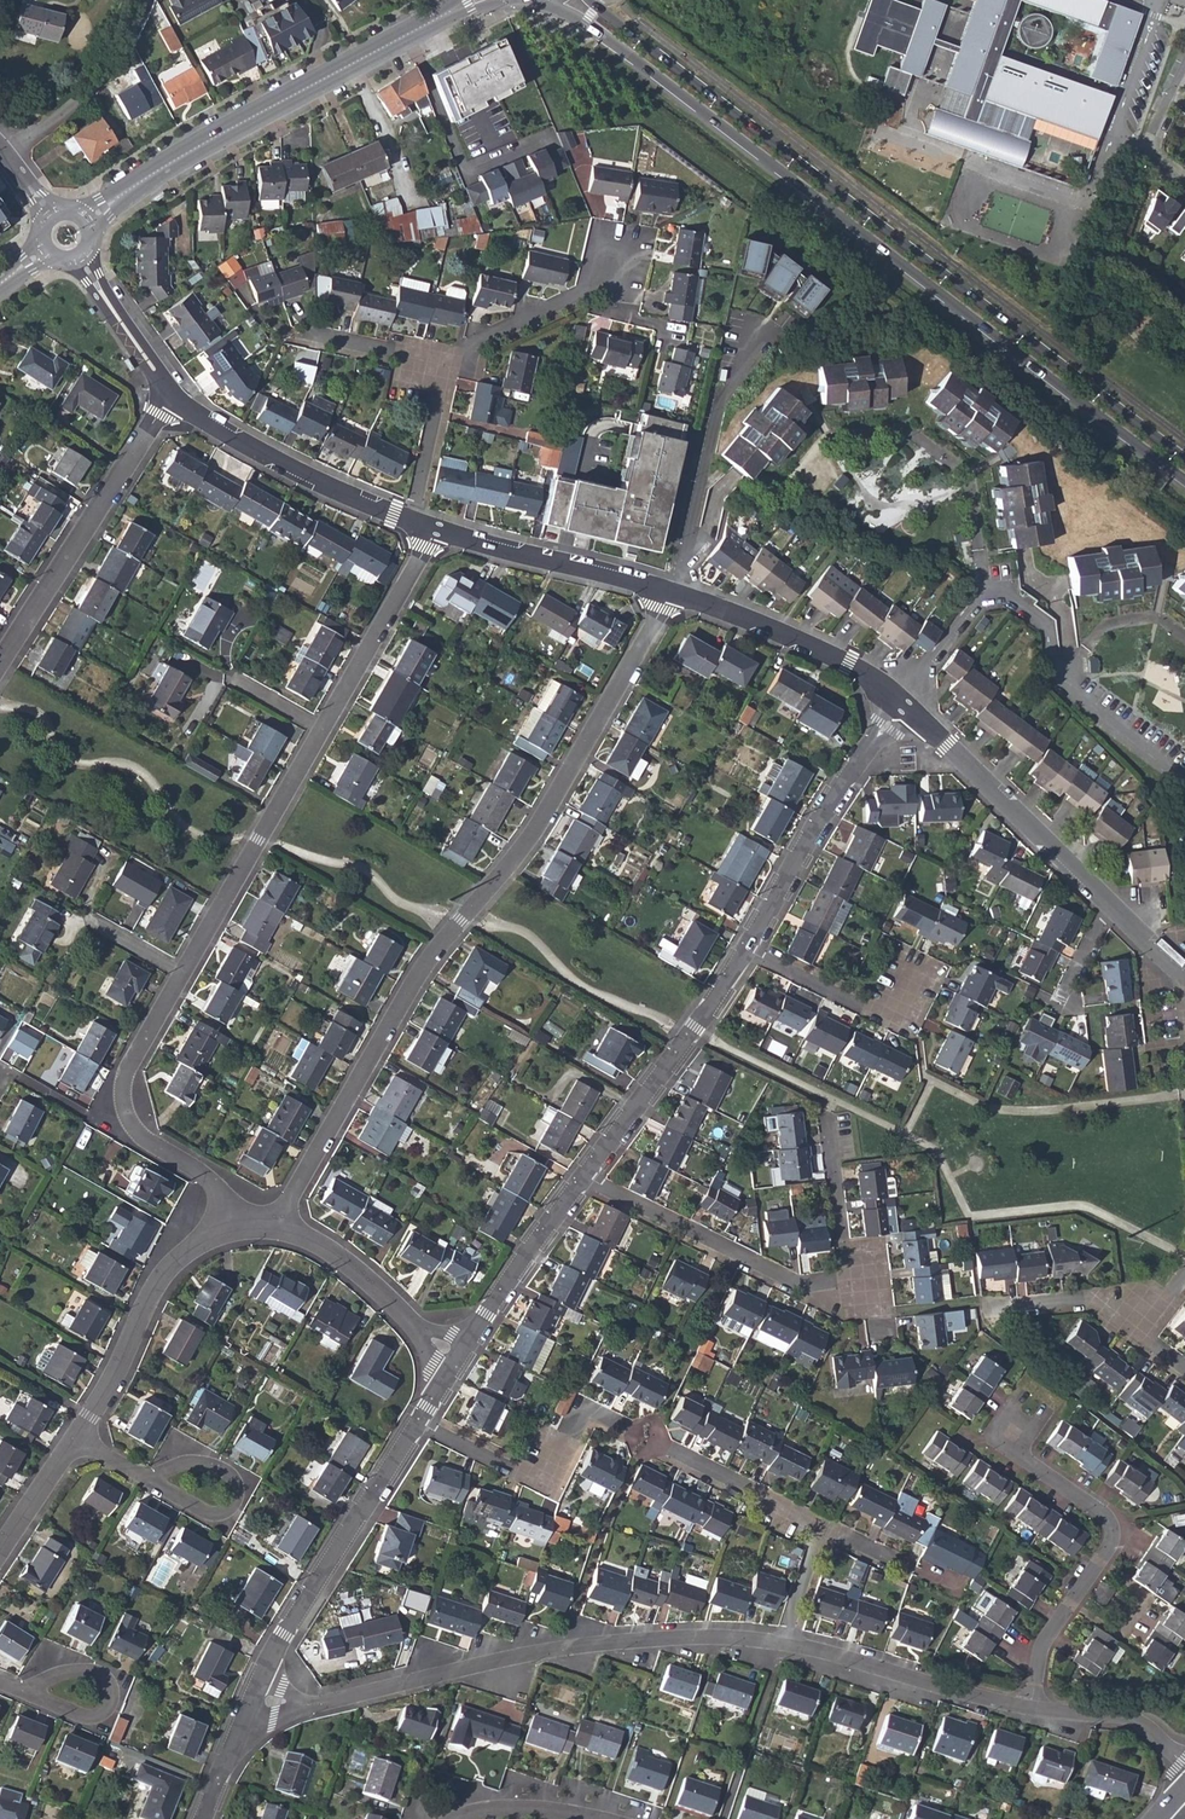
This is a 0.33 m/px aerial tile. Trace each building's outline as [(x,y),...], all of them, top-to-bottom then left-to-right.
[(179,24),(219,0),(168,0),(171,5),(168,7),(179,24)] [(338,10),(353,0),(331,0),(338,10)] [(918,9),(891,0),(867,0),(849,50),(868,56),(872,45),(901,56),(918,9)] [(996,57),(1016,2),(1103,33),(1086,79),(1113,88),(1138,16),(1095,0),(1074,0),(1073,4),(1068,3),(1069,0),(973,0),(967,15),(955,48),(931,39),(943,6),(926,0),(921,0),(918,9),(901,56),(896,71),(907,75),(917,79),(929,45),(953,54),(941,87),(968,97),(971,87),(983,92),(979,101),(1093,142),(1109,97),(996,57)] [(257,16),(243,23),(246,28),(285,7),(282,2),(269,9),(257,16)] [(246,28),(239,31),(241,34),(252,63),(253,65),(308,35),(311,33),(291,3),(285,7),(246,28)] [(266,4),(254,10),(257,16),(269,9),(266,4)] [(62,16),(20,5),(14,29),(36,35),(36,37),(55,42),(62,16)] [(1031,16),(1029,16),(1027,16),(1024,17),(1021,19),(1018,21),(1017,23),(1015,26),(1014,29),(1013,33),(1014,36),(1014,39),(1016,42),(1018,44),(1021,47),(1024,48),(1027,49),(1031,50),(1033,50),(1037,49),(1040,47),(1042,46),(1044,43),(1046,40),(1047,37),(1047,34),(1047,31),(1046,27),(1045,25),(1043,22),(1041,20),(1038,18),(1035,17),(1031,16)] [(179,44),(169,26),(159,32),(170,53),(181,47),(179,44)] [(237,75),(246,70),(245,67),(252,63),(241,34),(235,38),(238,45),(234,47),(231,43),(199,61),(212,85),(235,72),(237,75)] [(231,43),(234,47),(238,45),(235,38),(230,40),(231,43)] [(426,73),(446,121),(520,86),(499,40),(426,73)] [(117,94),(131,119),(163,102),(144,65),(135,70),(141,81),(117,94)] [(900,95),(907,75),(896,71),(885,67),(878,87),(900,95)] [(192,68),(161,85),(173,108),(188,100),(190,100),(205,92),(192,68)] [(408,113),(404,106),(412,101),(418,111),(429,104),(424,94),(414,68),(375,91),(376,93),(375,94),(389,116),(391,114),(394,117),(397,115),(399,118),(408,113)] [(968,97),(941,87),(933,109),(972,123),(979,101),(983,92),(971,87),(968,97)] [(972,123),(933,109),(924,136),(1013,168),(1023,142),(972,123)] [(98,119),(71,138),(80,152),(87,163),(99,156),(97,153),(106,147),(113,142),(98,119)] [(574,147),(568,131),(554,133),(561,148),(563,152),(574,147)] [(61,145),(70,158),(80,152),(71,138),(61,145)] [(375,142),(346,155),(357,179),(385,167),(375,142)] [(97,153),(99,156),(108,150),(106,147),(97,153)] [(561,148),(553,152),(560,169),(569,166),(563,152),(561,148)] [(542,150),(525,157),(529,167),(538,185),(553,179),(551,173),(560,169),(553,152),(544,155),(542,150)] [(329,191),(357,179),(346,155),(319,166),(329,191)] [(290,160),(280,161),(280,162),(280,191),(280,199),(281,201),(301,201),(301,191),(304,190),(304,165),(291,165),(290,160)] [(518,160),(501,167),(505,177),(498,179),(505,199),(509,208),(541,195),(538,185),(529,167),(522,169),(518,160)] [(257,199),(280,199),(280,191),(280,162),(270,162),(270,167),(257,167),(257,199)] [(616,199),(626,201),(630,172),(592,165),(588,190),(617,194),(616,199)] [(480,182),(471,185),(478,203),(487,199),(489,205),(505,199),(498,179),(494,170),(478,176),(480,182)] [(638,176),(632,208),(652,211),(654,208),(671,211),(677,183),(638,176)] [(236,187),(220,187),(221,196),(221,221),(245,221),(245,182),(236,182),(236,187)] [(471,185),(463,189),(470,207),(478,203),(471,185)] [(1177,205),(1156,189),(1143,224),(1156,234),(1177,205)] [(148,197),(152,202),(162,195),(161,192),(159,190),(148,197)] [(207,234),(222,234),(221,221),(221,196),(208,197),(208,201),(197,201),(197,232),(207,231),(207,234)] [(477,234),(481,233),(471,208),(463,211),(464,219),(451,221),(451,228),(449,228),(449,237),(477,234)] [(1184,223),(1184,211),(1182,208),(1168,228),(1177,234),(1184,223)] [(415,230),(417,240),(431,239),(427,209),(412,212),(415,230)] [(415,230),(412,212),(389,218),(387,213),(373,218),(384,243),(417,240),(415,230)] [(133,250),(133,261),(164,261),(164,247),(166,247),(166,238),(174,238),(174,227),(169,219),(153,229),(153,234),(153,238),(148,238),(136,237),(136,250),(133,250)] [(314,225),(317,244),(342,242),(340,222),(314,225)] [(673,255),(672,264),(697,268),(699,259),(698,258),(703,232),(679,228),(674,255),(673,255)] [(474,248),(482,250),(486,232),(481,233),(477,234),(474,248)] [(445,237),(432,239),(430,249),(442,252),(445,237)] [(744,238),(737,269),(761,275),(768,244),(744,238)] [(319,250),(320,258),(332,257),(332,249),(319,250)] [(566,260),(526,251),(520,278),(541,283),(542,280),(560,284),(566,260)] [(313,287),(312,252),(295,257),(298,267),(272,276),(279,295),(281,300),(291,298),(290,295),(297,293),(306,290),(313,287)] [(773,261),(760,282),(780,294),(793,275),(799,267),(780,253),(773,261)] [(215,267),(224,279),(239,268),(230,256),(223,262),(215,267)] [(164,276),(164,261),(133,261),(133,273),(136,273),(136,286),(144,286),(155,302),(170,291),(166,285),(167,276),(164,276)] [(268,299),(279,295),(272,276),(270,269),(246,277),(254,301),(267,297),(268,299)] [(668,303),(665,319),(688,323),(696,275),(673,271),(669,292),(664,291),(662,302),(668,303)] [(826,288),(807,273),(788,297),(808,311),(826,288)] [(512,283),(476,274),(469,305),(483,309),(485,303),(506,307),(512,283)] [(341,310),(351,313),(355,293),(357,284),(328,278),(322,303),(342,307),(341,310)] [(414,324),(424,326),(425,321),(432,295),(396,287),(393,302),(389,316),(415,322),(414,324)] [(442,297),(459,300),(461,293),(459,290),(446,287),(443,289),(442,297)] [(170,326),(175,333),(202,314),(196,307),(199,305),(191,293),(166,311),(175,323),(170,326)] [(350,318),(387,327),(389,316),(393,302),(355,293),(351,313),(350,318)] [(442,297),(432,295),(425,321),(435,323),(436,320),(455,325),(460,300),(459,300),(442,297)] [(207,322),(202,314),(175,333),(181,341),(186,338),(194,349),(219,332),(210,320),(207,322)] [(571,340),(580,341),(583,328),(574,326),(571,340)] [(638,342),(626,339),(626,342),(616,340),(605,337),(605,334),(594,331),(587,357),(598,360),(598,363),(619,369),(620,365),(632,368),(638,342)] [(207,373),(212,380),(240,360),(235,354),(238,352),(229,340),(203,358),(212,370),(207,373)] [(663,360),(656,389),(681,396),(692,351),(674,346),(670,362),(663,360)] [(17,368),(51,389),(67,364),(55,356),(51,361),(30,348),(17,368)] [(501,378),(499,387),(526,393),(533,356),(509,351),(503,378),(501,378)] [(816,366),(818,383),(815,390),(819,393),(819,403),(840,401),(841,410),(843,410),(845,412),(850,411),(851,409),(883,406),(882,397),(902,395),(901,384),(904,383),(904,381),(901,377),(899,358),(865,361),(865,357),(849,358),(849,362),(816,366)] [(245,364),(241,359),(240,360),(212,380),(218,388),(222,386),(225,391),(229,396),(234,400),(240,404),(257,377),(253,373),(248,369),(245,364)] [(992,450),(998,442),(1003,441),(1003,435),(1004,433),(1015,419),(988,399),(991,395),(978,386),(975,390),(947,370),(936,385),(929,388),(931,392),(925,400),(941,412),(936,420),(939,421),(939,425),(943,428),(946,427),(961,438),(961,442),(965,445),(968,444),(970,445),(976,438),(992,450)] [(76,402),(101,417),(115,396),(82,375),(62,405),(70,411),(76,402)] [(495,396),(497,386),(479,383),(473,382),(471,392),(475,393),(472,406),(469,406),(466,418),(492,424),(492,423),(504,426),(508,410),(496,407),(499,397),(495,396)] [(797,400),(797,403),(819,393),(815,390),(818,383),(806,384),(797,389),(790,398),(792,399),(797,400)] [(754,413),(750,410),(740,422),(744,425),(720,455),(750,479),(765,460),(772,465),(777,464),(779,460),(779,458),(792,441),(795,441),(798,438),(797,436),(798,434),(798,432),(792,428),(794,426),(796,425),(799,423),(799,419),(806,411),(797,403),(797,400),(792,399),(790,398),(776,386),(757,409),(754,413)] [(297,409),(257,388),(249,404),(258,408),(255,414),(287,429),(289,426),(297,409)] [(309,400),(330,410),(334,401),(314,391),(309,400)] [(309,400),(303,397),(297,409),(289,426),(300,431),(302,429),(318,436),(330,410),(309,400)] [(345,453),(354,457),(354,455),(363,437),(332,422),(320,444),(343,456),(345,453)] [(380,434),(368,428),(363,437),(354,455),(366,461),(365,463),(394,477),(406,452),(378,438),(380,434)] [(466,436),(479,440),(481,431),(468,428),(466,436)] [(556,477),(545,522),(658,551),(682,440),(639,429),(620,490),(556,477)] [(490,434),(481,431),(479,440),(488,443),(490,434)] [(561,440),(526,431),(524,442),(542,447),(559,452),(561,440)] [(1014,459),(1021,462),(1019,450),(1012,439),(1004,433),(1003,435),(1003,441),(998,442),(1012,462),(1014,459)] [(537,463),(556,468),(559,452),(542,447),(537,463)] [(52,472),(74,485),(89,461),(67,448),(52,472)] [(163,471),(193,488),(205,467),(207,463),(190,453),(188,457),(176,450),(163,471)] [(1038,460),(1021,462),(1014,459),(1012,462),(1011,463),(1001,465),(1003,485),(995,486),(994,488),(993,490),(994,496),(997,497),(1000,517),(997,518),(998,524),(1001,525),(1001,528),(1010,526),(1013,546),(1051,540),(1046,507),(1051,506),(1049,491),(1043,492),(1043,488),(1038,460)] [(456,501),(466,503),(467,499),(472,473),(437,466),(432,492),(456,497),(456,501)] [(192,490),(228,511),(232,506),(242,488),(205,467),(193,488),(192,490)] [(487,499),(503,503),(508,482),(508,479),(473,471),(472,473),(467,499),(486,502),(487,499)] [(232,506),(269,527),(282,503),(245,482),(242,488),(232,506)] [(540,489),(508,482),(503,503),(502,506),(523,510),(523,515),(534,517),(540,489)] [(40,502),(27,523),(45,535),(65,504),(40,488),(34,498),(40,502)] [(267,529),(301,549),(305,542),(316,522),(282,503),(269,527),(267,529)] [(11,521),(19,527),(23,520),(15,515),(11,521)] [(26,564),(45,535),(27,523),(23,520),(19,527),(4,550),(26,564)] [(305,542),(341,563),(353,541),(317,520),(316,522),(305,542)] [(131,522),(115,548),(137,561),(152,534),(131,522)] [(742,541),(724,527),(722,538),(736,549),(742,542),(742,541)] [(389,554),(357,535),(353,541),(341,563),(337,571),(345,576),(349,571),(354,563),(360,567),(376,576),(374,580),(383,585),(395,565),(386,560),(389,554)] [(712,566),(718,572),(736,549),(722,538),(707,558),(714,563),(712,566)] [(736,549),(718,572),(726,578),(728,575),(736,581),(740,574),(756,554),(742,542),(736,549)] [(1116,550),(1115,544),(1100,547),(1101,552),(1068,556),(1075,595),(1093,592),(1095,600),(1097,600),(1099,602),(1104,601),(1105,599),(1126,596),(1127,598),(1133,598),(1134,595),(1136,595),(1135,586),(1155,583),(1154,573),(1157,569),(1153,564),(1150,545),(1121,549),(1116,550)] [(120,593),(138,562),(137,561),(115,548),(113,547),(95,578),(117,591),(120,593)] [(745,582),(752,588),(774,560),(760,549),(756,554),(740,574),(747,579),(745,582)] [(783,568),(774,560),(752,588),(759,593),(761,590),(764,592),(783,568)] [(1154,573),(1179,580),(1177,576),(1184,572),(1175,565),(1164,562),(1153,564),(1157,569),(1154,573)] [(349,571),(356,575),(360,567),(354,563),(349,571)] [(845,576),(830,564),(808,594),(815,599),(813,603),(819,608),(836,585),(845,576)] [(764,592),(769,596),(787,573),(788,572),(783,568),(764,592)] [(1184,572),(1177,576),(1179,580),(1172,589),(1184,599),(1184,571),(1184,572)] [(469,610),(484,583),(473,576),(470,582),(463,578),(465,576),(459,572),(446,576),(442,584),(441,584),(431,601),(440,606),(445,605),(448,600),(457,606),(456,607),(467,613),(469,610)] [(10,579),(0,573),(0,594),(10,579)] [(801,584),(787,573),(769,596),(775,602),(777,599),(785,605),(801,584)] [(859,587),(845,576),(836,585),(846,593),(852,597),(859,587)] [(98,622),(117,591),(95,578),(76,610),(95,620),(98,622)] [(518,602),(484,583),(469,610),(504,629),(518,602)] [(846,593),(836,585),(819,608),(826,614),(829,611),(831,612),(846,593)] [(848,615),(856,621),(874,598),(859,587),(852,597),(846,593),(831,612),(836,616),(844,606),(851,611),(848,615)] [(530,616),(568,638),(575,626),(579,619),(572,615),(574,611),(544,594),(530,616)] [(207,649),(217,630),(224,619),(227,621),(233,612),(206,596),(183,636),(207,649)] [(877,601),(874,598),(856,621),(860,624),(877,601)] [(865,623),(873,629),(888,609),(877,601),(860,624),(862,626),(865,623)] [(624,624),(588,604),(575,626),(612,647),(624,624)] [(876,637),(885,643),(906,616),(892,605),(888,609),(873,629),(879,633),(876,637)] [(77,652),(95,620),(76,610),(73,607),(54,639),(73,649),(77,652)] [(910,618),(906,616),(885,643),(888,646),(910,618)] [(326,617),(321,625),(343,638),(348,630),(326,617)] [(901,651),(907,643),(920,626),(910,618),(888,646),(891,648),(893,645),(901,651)] [(217,630),(221,631),(227,621),(224,619),(217,630)] [(417,619),(411,630),(421,636),(427,626),(417,619)] [(926,620),(920,626),(907,643),(914,648),(917,644),(924,651),(940,632),(926,620)] [(321,625),(308,649),(303,656),(326,669),(343,638),(321,625)] [(424,636),(434,641),(439,633),(429,627),(424,636)] [(272,636),(280,641),(284,633),(276,628),(272,636)] [(280,641),(286,645),(291,637),(284,633),(280,641)] [(685,638),(699,646),(701,643),(687,635),(685,638)] [(57,676),(73,649),(54,639),(52,638),(37,665),(57,676)] [(699,646),(685,638),(674,659),(705,677),(710,669),(719,653),(701,643),(699,646)] [(410,640),(392,671),(415,684),(433,653),(410,640)] [(755,664),(724,645),(719,653),(710,669),(742,686),(755,664)] [(299,653),(303,656),(308,649),(303,646),(299,653)] [(947,676),(954,681),(967,664),(971,659),(957,648),(942,668),(948,674),(947,676)] [(294,662),(299,665),(303,656),(299,653),(294,662)] [(308,700),(326,669),(303,656),(299,665),(286,687),(308,700)] [(977,671),(967,664),(954,681),(949,688),(955,693),(952,696),(956,699),(977,671)] [(147,703),(172,718),(181,703),(177,701),(190,677),(169,666),(147,703)] [(782,709),(796,718),(808,698),(810,693),(813,688),(782,669),(768,692),(783,701),(782,709)] [(395,725),(417,686),(415,684),(392,671),(369,710),(375,713),(393,723),(395,725)] [(956,699),(959,702),(981,674),(977,671),(956,699)] [(968,704),(976,710),(988,695),(995,686),(981,674),(959,702),(966,707),(968,704)] [(542,712),(544,713),(560,684),(552,679),(536,708),(542,712)] [(581,696),(560,684),(544,713),(565,725),(581,696)] [(840,710),(810,693),(808,698),(796,718),(795,720),(825,737),(840,710)] [(993,699),(988,695),(976,710),(973,714),(978,718),(993,699)] [(643,698),(623,732),(645,744),(647,745),(667,711),(643,698)] [(978,723),(985,729),(1002,706),(993,699),(978,718),(980,720),(978,723)] [(755,710),(746,705),(737,720),(746,725),(747,723),(755,710)] [(995,731),(1002,737),(1017,718),(1002,706),(985,729),(992,735),(995,731)] [(519,736),(527,740),(542,712),(536,708),(534,708),(519,736)] [(760,713),(755,710),(747,723),(752,726),(760,713)] [(527,740),(519,736),(514,744),(542,760),(547,752),(548,752),(565,725),(544,713),(542,712),(527,740)] [(377,752),(384,739),(393,723),(375,713),(359,742),(377,752)] [(1021,721),(1017,718),(1002,737),(1006,740),(1021,721)] [(1007,746),(1014,752),(1031,729),(1021,721),(1006,740),(1009,743),(1007,746)] [(261,722),(246,748),(252,752),(269,761),(284,736),(261,722)] [(384,739),(391,743),(400,728),(395,725),(393,723),(384,739)] [(1045,739),(1031,729),(1014,752),(1021,757),(1023,754),(1030,759),(1040,747),(1045,739)] [(637,758),(645,744),(623,732),(605,764),(627,776),(637,758)] [(1032,780),(1039,786),(1060,759),(1046,747),(1044,750),(1034,762),(1027,771),(1034,777),(1032,780)] [(1030,759),(1034,762),(1044,750),(1040,747),(1030,759)] [(252,790),(269,761),(252,752),(236,780),(252,790)] [(510,752),(491,784),(513,796),(516,798),(529,775),(532,776),(537,768),(510,752)] [(181,763),(212,781),(218,771),(187,753),(181,763)] [(359,798),(377,767),(354,753),(336,785),(337,785),(332,794),(360,810),(365,802),(359,798)] [(645,763),(637,758),(628,775),(635,779),(645,763)] [(1074,769),(1060,759),(1039,786),(1045,790),(1048,788),(1055,793),(1059,788),(1074,769)] [(763,782),(757,792),(769,798),(790,810),(811,773),(787,760),(771,787),(763,782)] [(1063,797),(1071,803),(1088,781),(1074,769),(1059,788),(1066,794),(1063,797)] [(623,783),(601,771),(596,779),(618,791),(623,783)] [(439,797),(446,781),(430,775),(424,790),(439,797)] [(596,779),(578,811),(582,813),(601,824),(619,793),(627,797),(632,789),(623,783),(618,791),(596,779)] [(1103,793),(1088,781),(1071,803),(1078,809),(1080,806),(1088,812),(1103,793)] [(492,833),(513,796),(491,784),(489,783),(468,820),(486,830),(492,833)] [(915,814),(914,786),(895,786),(895,794),(875,795),(875,804),(866,803),(866,824),(875,824),(879,827),(897,827),(897,815),(915,814)] [(921,797),(921,823),(960,822),(960,795),(931,795),(931,797),(921,797)] [(772,841),(790,810),(769,798),(751,829),(772,841)] [(1092,835),(1099,840),(1116,817),(1102,806),(1087,826),(1094,832),(1092,835)] [(600,834),(605,826),(601,824),(582,813),(578,822),(573,819),(556,850),(577,863),(580,864),(597,833),(600,834)] [(1131,828),(1116,817),(1099,840),(1107,846),(1109,842),(1117,848),(1131,828)] [(469,861),(486,830),(468,820),(466,818),(449,849),(444,846),(439,855),(463,868),(467,860),(469,861)] [(869,871),(885,839),(855,825),(850,834),(854,836),(843,858),(862,868),(869,871)] [(89,861),(97,849),(82,840),(85,834),(78,830),(75,836),(71,834),(63,847),(70,851),(50,886),(73,898),(93,864),(89,861)] [(982,876),(997,883),(1008,861),(1000,857),(1007,843),(983,830),(976,843),(974,842),(968,856),(987,866),(982,876)] [(82,840),(97,849),(101,841),(85,832),(85,834),(82,840)] [(745,837),(739,833),(734,841),(741,844),(745,837)] [(734,841),(725,857),(731,861),(722,876),(746,890),(768,850),(745,837),(741,844),(734,841)] [(1163,848),(1146,850),(1150,884),(1158,883),(1157,879),(1167,878),(1163,848)] [(563,887),(577,863),(556,850),(541,875),(541,876),(544,878),(538,888),(551,896),(561,901),(567,890),(562,888),(563,887)] [(1146,850),(1126,852),(1129,882),(1140,881),(1140,886),(1150,884),(1146,850)] [(903,858),(909,862),(912,855),(905,852),(903,858)] [(845,899),(862,868),(843,858),(838,856),(821,887),(843,898),(845,899)] [(731,861),(725,857),(716,872),(722,876),(731,861)] [(1018,865),(1009,859),(1008,861),(997,883),(996,886),(1027,902),(1039,879),(1017,867),(1018,865)] [(161,882),(125,861),(112,885),(138,900),(136,903),(145,909),(161,882)] [(275,871),(259,899),(282,913),(298,885),(275,871)] [(731,917),(746,890),(722,876),(714,872),(710,878),(718,883),(707,903),(731,917)] [(144,929),(165,941),(190,899),(169,886),(144,929)] [(843,898),(821,887),(809,910),(807,909),(802,918),(804,919),(826,930),(835,914),(844,918),(852,902),(845,899),(843,898)] [(915,927),(925,932),(938,908),(939,906),(904,887),(893,910),(917,922),(915,927)] [(61,912),(36,898),(31,908),(35,910),(18,939),(26,944),(19,956),(33,964),(40,951),(42,953),(58,924),(55,922),(61,912)] [(245,929),(239,940),(264,954),(270,943),(266,942),(282,913),(259,899),(242,928),(245,929)] [(1053,904),(1035,940),(1036,941),(1055,950),(1059,941),(1065,944),(1079,916),(1053,904)] [(964,921),(938,908),(925,932),(924,935),(932,938),(935,933),(954,942),(964,921)] [(844,918),(835,914),(826,930),(835,935),(844,918)] [(797,927),(786,949),(810,961),(826,930),(804,919),(799,928),(797,927)] [(673,954),(696,967),(715,934),(692,921),(673,954)] [(378,933),(363,962),(381,972),(384,974),(400,945),(378,933)] [(1025,950),(1030,952),(1036,941),(1035,940),(1031,938),(1025,950)] [(1049,962),(1055,950),(1036,941),(1030,952),(1025,950),(1016,969),(1037,979),(1046,960),(1049,962)] [(232,947),(215,979),(220,982),(236,991),(244,976),(249,967),(254,970),(259,962),(232,947)] [(460,987),(456,996),(478,1009),(483,1000),(475,996),(486,978),(495,983),(506,964),(475,947),(453,983),(460,987)] [(363,1005),(381,972),(363,962),(349,954),(347,958),(353,961),(336,990),(363,1005)] [(1108,994),(1109,1003),(1131,1001),(1127,960),(1103,963),(1106,994),(1108,994)] [(106,994),(124,1004),(133,989),(137,991),(146,974),(124,961),(106,994)] [(958,979),(953,990),(974,1000),(979,1003),(988,984),(1002,991),(1007,980),(970,962),(960,980),(958,979)] [(250,978),(244,976),(236,991),(241,994),(244,995),(251,983),(250,978)] [(224,1024),(241,994),(236,991),(220,982),(203,1011),(224,1024)] [(743,1008),(769,1021),(771,1017),(783,994),(774,990),(772,994),(754,986),(743,1008)] [(970,1008),(974,1000),(953,990),(949,998),(950,999),(942,1017),(964,1028),(974,1010),(970,1008)] [(809,1007),(783,994),(771,1017),(798,1030),(809,1007)] [(441,998),(423,1029),(446,1042),(447,1043),(465,1012),(474,1017),(478,1009),(456,996),(451,1004),(441,998)] [(801,1038),(834,1054),(846,1028),(824,1016),(825,1013),(816,1008),(801,1038)] [(337,1010),(316,1046),(332,1055),(339,1059),(359,1022),(337,1010)] [(1037,1049),(1045,1053),(1045,1051),(1056,1030),(1048,1025),(1052,1017),(1039,1011),(1036,1019),(1030,1016),(1019,1039),(1026,1043),(1025,1047),(1035,1052),(1037,1049)] [(1105,1035),(1107,1049),(1131,1046),(1134,1046),(1130,1014),(1106,1016),(1108,1034),(1105,1035)] [(93,1021),(75,1051),(96,1063),(113,1032),(93,1021)] [(222,1045),(227,1037),(199,1021),(194,1029),(193,1028),(175,1060),(180,1063),(199,1074),(217,1042),(222,1045)] [(417,1035),(421,1026),(409,1021),(405,1031),(417,1035)] [(7,1045),(28,1057),(38,1038),(18,1026),(7,1045)] [(953,1070),(969,1037),(947,1027),(931,1060),(953,1070)] [(583,1060),(613,1077),(617,1070),(621,1071),(632,1052),(637,1055),(643,1046),(610,1028),(593,1056),(587,1053),(583,1060)] [(428,1072),(446,1042),(423,1029),(405,1059),(428,1072)] [(508,1037),(524,1046),(529,1039),(512,1029),(508,1037)] [(1045,1051),(1080,1069),(1089,1050),(1088,1046),(1056,1030),(1045,1051)] [(840,1053),(868,1067),(869,1066),(881,1042),(872,1038),(871,1040),(852,1031),(840,1053)] [(291,1056),(299,1061),(309,1042),(301,1038),(291,1056)] [(313,1089),(332,1055),(316,1046),(309,1042),(299,1061),(291,1077),(313,1089)] [(910,1056),(881,1042),(869,1066),(898,1081),(910,1056)] [(1102,1049),(1106,1091),(1135,1089),(1131,1046),(1107,1049),(1102,1049)] [(79,1091),(96,1063),(75,1051),(59,1079),(79,1091)] [(687,1085),(682,1095),(702,1104),(710,1108),(726,1075),(700,1062),(688,1086),(687,1085)] [(191,1092),(201,1075),(199,1074),(180,1063),(164,1092),(187,1105),(194,1094),(191,1092)] [(257,1073),(250,1068),(243,1079),(251,1084),(257,1073)] [(999,1081),(1013,1088),(1017,1081),(1003,1073),(999,1081)] [(379,1096),(374,1105),(402,1121),(420,1090),(394,1075),(381,1097),(379,1096)] [(577,1080),(560,1111),(579,1122),(597,1091),(577,1080)] [(1013,1088),(999,1081),(995,1089),(1009,1097),(1013,1088)] [(858,1098),(864,1101),(868,1093),(862,1090),(858,1098)] [(686,1137),(702,1104),(682,1095),(681,1094),(670,1116),(667,1115),(662,1125),(686,1137)] [(285,1095),(266,1129),(285,1140),(289,1143),(309,1109),(285,1095)] [(4,1132),(26,1143),(42,1111),(21,1100),(4,1132)] [(387,1155),(396,1139),(405,1123),(402,1121),(374,1105),(369,1114),(371,1116),(358,1138),(387,1155)] [(774,1115),(778,1149),(804,1146),(799,1112),(795,1112),(794,1106),(781,1107),(782,1114),(774,1115)] [(478,1113),(476,1116),(490,1125),(496,1115),(482,1107),(478,1113)] [(561,1155),(579,1122),(560,1111),(557,1109),(539,1143),(561,1155)] [(396,1139),(404,1143),(413,1128),(405,1123),(396,1139)] [(671,1170),(687,1138),(686,1137),(662,1125),(657,1134),(659,1136),(655,1145),(648,1158),(665,1166),(671,1170)] [(279,1151),(285,1140),(266,1129),(262,1127),(245,1155),(241,1152),(237,1161),(262,1175),(277,1150),(279,1151)] [(806,1156),(805,1146),(804,1146),(778,1149),(767,1150),(769,1158),(773,1157),(775,1169),(777,1168),(779,1179),(803,1177),(802,1166),(806,1165),(804,1156),(806,1156)] [(755,1161),(754,1152),(747,1152),(748,1162),(755,1161)] [(521,1154),(502,1187),(525,1200),(544,1167),(521,1154)] [(650,1199),(665,1166),(648,1158),(639,1154),(635,1163),(637,1165),(627,1187),(650,1199)] [(878,1162),(858,1164),(859,1171),(878,1169),(878,1162)] [(132,1194),(153,1206),(162,1192),(167,1195),(174,1183),(144,1168),(137,1165),(129,1180),(130,1181),(126,1190),(132,1193),(132,1194)] [(766,1169),(768,1187),(780,1185),(779,1179),(777,1168),(775,1169),(766,1169)] [(856,1171),(859,1200),(862,1200),(879,1198),(885,1197),(882,1178),(881,1168),(878,1169),(856,1171)] [(320,1201),(354,1221),(365,1202),(368,1197),(333,1177),(320,1201)] [(890,1177),(882,1178),(885,1197),(894,1196),(892,1179),(890,1177)] [(700,1184),(706,1187),(709,1184),(700,1179),(697,1183),(700,1184)] [(738,1200),(709,1184),(706,1187),(703,1194),(697,1205),(725,1221),(738,1200)] [(697,1191),(703,1194),(706,1187),(700,1184),(697,1191)] [(789,1193),(797,1192),(796,1184),(787,1184),(789,1193)] [(502,1187),(478,1229),(500,1241),(504,1234),(505,1235),(525,1200),(502,1187)] [(365,1202),(387,1214),(391,1208),(369,1194),(368,1197),(365,1202)] [(880,1207),(879,1198),(862,1200),(863,1209),(861,1209),(863,1236),(884,1234),(886,1234),(883,1207),(880,1207)] [(744,1207),(740,1210),(744,1213),(755,1212),(753,1201),(743,1203),(744,1207)] [(387,1214),(365,1202),(354,1221),(350,1228),(358,1232),(360,1229),(367,1233),(366,1237),(381,1245),(384,1239),(395,1219),(387,1214)] [(612,1247),(627,1216),(603,1204),(591,1228),(589,1227),(585,1234),(607,1245),(612,1247)] [(764,1213),(765,1222),(785,1220),(784,1210),(764,1213)] [(113,1238),(108,1247),(132,1260),(136,1252),(140,1255),(155,1228),(131,1214),(116,1240),(113,1238)] [(821,1216),(792,1219),(793,1229),(823,1226),(821,1216)] [(384,1239),(392,1245),(396,1239),(404,1224),(395,1219),(384,1239)] [(784,1247),(796,1246),(793,1229),(792,1219),(785,1220),(765,1222),(761,1222),(765,1247),(784,1245),(784,1247)] [(904,1224),(904,1231),(916,1230),(915,1223),(904,1224)] [(958,1237),(967,1236),(965,1225),(956,1226),(958,1237)] [(823,1226),(793,1229),(796,1246),(796,1253),(826,1250),(823,1226)] [(933,1238),(932,1228),(916,1230),(904,1231),(901,1232),(903,1241),(900,1242),(900,1243),(903,1268),(912,1267),(927,1265),(925,1254),(923,1239),(933,1238)] [(411,1231),(399,1250),(414,1259),(412,1262),(429,1272),(434,1262),(442,1248),(411,1231)] [(603,1253),(607,1245),(585,1234),(582,1232),(574,1251),(575,1251),(568,1265),(587,1275),(593,1278),(604,1254),(603,1253)] [(901,1232),(888,1233),(889,1244),(900,1243),(900,1242),(903,1241),(901,1232)] [(1057,1244),(1048,1246),(1053,1279),(1062,1278),(1062,1274),(1076,1272),(1085,1278),(1097,1263),(1083,1253),(1076,1254),(1066,1246),(1057,1247),(1057,1244)] [(452,1251),(444,1246),(442,1248),(434,1262),(443,1267),(442,1269),(454,1275),(453,1277),(452,1278),(453,1280),(453,1282),(454,1283),(456,1285),(458,1285),(460,1285),(462,1285),(464,1284),(476,1263),(453,1249),(452,1251)] [(83,1278),(111,1294),(126,1267),(99,1252),(97,1254),(89,1249),(80,1263),(89,1268),(83,1278)] [(398,1253),(412,1262),(414,1259),(399,1250),(398,1253)] [(1012,1251),(975,1256),(979,1282),(1004,1279),(1004,1282),(1016,1280),(1013,1256),(1012,1251)] [(925,1254),(927,1265),(936,1264),(934,1253),(925,1254)] [(1043,1253),(1013,1256),(1016,1280),(1016,1282),(1028,1281),(1028,1278),(1045,1276),(1043,1253)] [(682,1297),(694,1302),(706,1276),(673,1260),(660,1288),(681,1299),(682,1297)] [(961,1271),(971,1270),(970,1260),(959,1261),(961,1271)] [(572,1308),(587,1275),(568,1265),(561,1262),(553,1281),(554,1281),(547,1295),(567,1306),(572,1308)] [(938,1277),(936,1264),(927,1265),(912,1267),(913,1277),(910,1278),(913,1303),(940,1300),(938,1277)] [(278,1277),(262,1268),(247,1294),(264,1303),(290,1317),(294,1309),(295,1310),(307,1289),(306,1288),(307,1285),(297,1279),(295,1282),(280,1273),(278,1277)] [(230,1288),(208,1275),(193,1302),(198,1305),(193,1315),(212,1327),(218,1316),(215,1314),(230,1288)] [(938,1277),(940,1300),(948,1299),(945,1276),(938,1277)] [(754,1298),(733,1289),(722,1312),(723,1313),(720,1320),(721,1322),(738,1330),(742,1322),(752,1327),(758,1314),(763,1305),(764,1300),(755,1296),(754,1298)] [(558,1313),(562,1315),(567,1306),(547,1295),(540,1292),(536,1301),(532,1299),(519,1323),(545,1336),(546,1337),(558,1313)] [(69,1329),(92,1342),(109,1313),(85,1299),(75,1318),(66,1313),(60,1323),(70,1328),(69,1329)] [(329,1336),(341,1343),(356,1317),(344,1310),(342,1314),(332,1308),(335,1304),(326,1299),(312,1323),(330,1335),(329,1336)] [(768,1307),(763,1305),(758,1314),(764,1317),(758,1329),(759,1330),(780,1340),(788,1344),(800,1319),(790,1314),(789,1315),(771,1307),(768,1307)] [(562,1315),(576,1322),(581,1312),(572,1308),(567,1306),(562,1315)] [(1172,1326),(1184,1337),(1184,1309),(1172,1326)] [(944,1347),(940,1313),(913,1316),(914,1325),(917,1325),(920,1349),(944,1347)] [(810,1324),(800,1319),(788,1344),(783,1353),(795,1358),(798,1351),(812,1358),(814,1360),(826,1334),(810,1326),(810,1324)] [(161,1353),(183,1366),(201,1332),(181,1320),(161,1353)] [(1087,1361),(1095,1367),(1108,1351),(1097,1343),(1096,1331),(1081,1320),(1065,1342),(1085,1357),(1084,1359),(1087,1361)] [(752,1327),(742,1322),(738,1330),(747,1335),(752,1327)] [(528,1370),(545,1336),(519,1323),(518,1323),(514,1332),(517,1334),(505,1358),(519,1365),(528,1370)] [(754,1338),(776,1348),(780,1340),(759,1330),(754,1338)] [(528,1370),(537,1374),(553,1341),(546,1337),(545,1336),(528,1370)] [(713,1341),(704,1336),(697,1350),(706,1355),(713,1341)] [(350,1377),(386,1398),(397,1378),(380,1369),(391,1349),(373,1338),(350,1377)] [(41,1372),(68,1388),(84,1358),(58,1344),(41,1372)] [(1116,1354),(1109,1349),(1108,1351),(1095,1367),(1092,1372),(1115,1390),(1131,1368),(1115,1357),(1116,1354)] [(697,1350),(692,1361),(705,1368),(710,1357),(706,1355),(697,1350)] [(812,1358),(798,1351),(795,1358),(793,1361),(807,1368),(812,1358)] [(854,1381),(873,1378),(871,1364),(869,1352),(859,1353),(859,1356),(850,1357),(850,1360),(843,1361),(843,1358),(832,1360),(836,1391),(855,1389),(854,1381)] [(505,1395),(519,1365),(505,1358),(497,1354),(483,1385),(505,1395)] [(606,1391),(616,1396),(620,1389),(629,1370),(599,1356),(588,1380),(607,1389),(606,1391)] [(981,1356),(965,1380),(988,1396),(994,1387),(992,1386),(997,1378),(1002,1370),(981,1356)] [(705,1368),(692,1361),(690,1364),(706,1372),(713,1359),(710,1357),(705,1368)] [(911,1359),(871,1364),(873,1378),(874,1389),(914,1384),(911,1359)] [(1083,1366),(1092,1372),(1095,1367),(1087,1361),(1083,1366)] [(629,1395),(655,1409),(667,1384),(630,1367),(629,1370),(620,1389),(629,1394),(629,1395)] [(1156,1387),(1136,1372),(1119,1396),(1147,1417),(1157,1405),(1167,1391),(1158,1385),(1156,1387)] [(562,1378),(559,1385),(565,1388),(574,1392),(578,1386),(562,1378)] [(1092,1382),(1087,1379),(1082,1385),(1087,1389),(1092,1382)] [(983,1404),(988,1396),(965,1380),(948,1405),(970,1419),(975,1411),(980,1404),(983,1404)] [(1182,1433),(1184,1430),(1184,1397),(1179,1392),(1180,1390),(1172,1384),(1167,1391),(1157,1405),(1179,1422),(1175,1427),(1182,1433)] [(552,1411),(563,1416),(574,1392),(565,1388),(552,1411)] [(476,1389),(458,1426),(482,1438),(500,1401),(476,1389)] [(202,1423),(219,1433),(234,1406),(203,1390),(186,1420),(199,1427),(202,1423)] [(699,1407),(675,1395),(664,1419),(678,1425),(686,1430),(685,1432),(695,1437),(697,1433),(708,1409),(712,1402),(703,1398),(699,1407)] [(14,1404),(5,1419),(36,1437),(52,1410),(30,1398),(24,1409),(14,1404)] [(126,1433),(150,1447),(169,1414),(145,1401),(126,1433)] [(717,1414),(708,1409),(697,1433),(706,1437),(705,1440),(731,1452),(734,1446),(743,1429),(717,1416),(717,1414)] [(1046,1440),(1055,1446),(1057,1443),(1064,1449),(1073,1456),(1086,1437),(1061,1419),(1046,1440)] [(771,1434),(746,1421),(743,1429),(734,1446),(760,1458),(759,1461),(768,1465),(778,1443),(782,1436),(773,1431),(771,1434)] [(1132,1427),(1137,1431),(1140,1426),(1135,1422),(1132,1427)] [(233,1444),(262,1460),(274,1440),(245,1423),(233,1444)] [(1132,1427),(1127,1433),(1132,1437),(1137,1431),(1132,1427)] [(1182,1433),(1176,1441),(1184,1448),(1184,1430),(1182,1433)] [(921,1453),(956,1476),(971,1455),(963,1450),(961,1452),(952,1446),(943,1439),(945,1436),(937,1431),(921,1453)] [(347,1432),(327,1463),(349,1476),(368,1446),(347,1432)] [(943,1439),(952,1446),(953,1443),(945,1436),(943,1439)] [(1110,1454),(1086,1437),(1073,1456),(1082,1462),(1088,1466),(1087,1469),(1095,1475),(1110,1454)] [(22,1452),(1,1439),(0,1441),(0,1486),(6,1476),(8,1477),(22,1452)] [(808,1457),(778,1443),(768,1465),(765,1470),(775,1475),(777,1470),(797,1479),(808,1457)] [(881,1448),(873,1443),(868,1455),(876,1459),(881,1448)] [(1055,1446),(1062,1452),(1064,1449),(1057,1443),(1055,1446)] [(575,1478),(611,1495),(622,1472),(613,1468),(614,1465),(588,1453),(575,1478)] [(834,1493),(845,1499),(858,1475),(823,1458),(809,1488),(831,1499),(834,1493)] [(963,1482),(996,1505),(1011,1484),(1004,1479),(1002,1481),(993,1475),(986,1470),(988,1467),(978,1460),(963,1482)] [(1151,1484),(1119,1460),(1104,1481),(1111,1486),(1113,1484),(1121,1490),(1128,1495),(1127,1498),(1136,1504),(1151,1484)] [(344,1484),(349,1476),(327,1463),(311,1488),(331,1500),(342,1483),(344,1484)] [(664,1476),(640,1464),(629,1488),(652,1499),(649,1506),(658,1510),(660,1507),(671,1484),(663,1480),(664,1476)] [(422,1491),(460,1503),(469,1476),(450,1470),(448,1473),(440,1470),(430,1467),(422,1491)] [(83,1499),(108,1515),(122,1494),(97,1478),(83,1499)] [(873,1522),(883,1527),(894,1504),(896,1501),(861,1483),(850,1506),(876,1517),(873,1522)] [(660,1507),(692,1523),(703,1500),(671,1484),(660,1507)] [(1005,1510),(1038,1533),(1052,1512),(1046,1507),(1044,1510),(1035,1503),(1028,1498),(1030,1496),(1020,1489),(1005,1510)] [(500,1526),(508,1529),(515,1506),(508,1503),(509,1499),(498,1495),(497,1497),(478,1490),(473,1504),(470,1513),(487,1519),(500,1524),(500,1526)] [(699,1528),(707,1532),(718,1537),(730,1513),(703,1500),(692,1523),(699,1526),(699,1528)] [(463,1521),(484,1527),(487,1519),(470,1513),(473,1504),(466,1501),(460,1515),(463,1521)] [(124,1526),(153,1542),(154,1541),(165,1520),(166,1518),(138,1502),(124,1526)] [(507,1531),(532,1540),(531,1545),(541,1549),(544,1540),(548,1529),(552,1518),(525,1510),(526,1506),(516,1502),(515,1506),(508,1529),(507,1531)] [(914,1541),(925,1547),(934,1529),(938,1520),(927,1514),(924,1519),(894,1504),(883,1527),(898,1535),(913,1542),(914,1541)] [(646,1512),(656,1516),(658,1510),(649,1506),(646,1512)] [(1086,1535),(1077,1528),(1075,1531),(1067,1526),(1059,1521),(1061,1518),(1052,1512),(1038,1533),(1072,1557),(1086,1535)] [(1173,1514),(1175,1524),(1184,1522),(1184,1512),(1173,1514)] [(423,1521),(399,1513),(394,1528),(386,1526),(377,1554),(378,1554),(375,1564),(390,1569),(392,1562),(396,1558),(402,1560),(404,1561),(413,1534),(419,1535),(423,1521)] [(275,1548),(295,1561),(317,1527),(297,1514),(275,1548)] [(564,1518),(553,1514),(552,1518),(548,1529),(559,1532),(564,1518)] [(564,1518),(559,1532),(565,1534),(569,1520),(564,1518)] [(165,1520),(154,1541),(162,1545),(174,1525),(165,1520)] [(1067,1526),(1075,1531),(1077,1528),(1069,1523),(1067,1526)] [(169,1550),(198,1566),(211,1544),(182,1527),(173,1543),(169,1550)] [(880,1533),(896,1540),(898,1535),(883,1527),(880,1533)] [(1166,1527),(1159,1537),(1154,1545),(1151,1543),(1146,1551),(1168,1566),(1184,1541),(1166,1527)] [(555,1544),(559,1532),(548,1529),(544,1540),(555,1544)] [(962,1571),(974,1576),(976,1573),(985,1556),(973,1550),(974,1548),(934,1529),(925,1547),(921,1556),(930,1560),(932,1557),(947,1565),(961,1572),(962,1571)] [(704,1535),(716,1541),(718,1537),(707,1532),(704,1535)] [(1151,1543),(1154,1545),(1159,1537),(1157,1535),(1151,1543)] [(20,1575),(44,1591),(63,1560),(62,1559),(68,1549),(50,1537),(44,1547),(42,1546),(29,1566),(26,1565),(20,1575)] [(788,1551),(797,1555),(800,1549),(791,1545),(788,1551)] [(1137,1570),(1132,1578),(1151,1591),(1168,1566),(1146,1551),(1139,1561),(1142,1562),(1137,1570)] [(149,1580),(164,1588),(176,1563),(161,1556),(149,1580)] [(930,1560),(945,1568),(947,1565),(932,1557),(930,1560)] [(392,1562),(390,1569),(398,1571),(402,1560),(396,1558),(392,1562)] [(536,1564),(517,1558),(514,1567),(533,1573),(536,1566),(536,1564)] [(856,1558),(848,1576),(863,1582),(871,1564),(856,1558)] [(1028,1560),(1005,1593),(1028,1608),(1032,1601),(1030,1599),(1035,1591),(1041,1583),(1043,1584),(1050,1574),(1028,1560)] [(545,1568),(536,1566),(533,1573),(528,1589),(537,1592),(534,1601),(563,1609),(572,1581),(544,1573),(545,1568)] [(234,1602),(258,1617),(280,1583),(256,1567),(234,1602)] [(625,1577),(596,1568),(587,1596),(611,1604),(611,1609),(620,1612),(624,1601),(632,1577),(635,1569),(628,1567),(625,1577)] [(670,1576),(661,1603),(678,1609),(689,1612),(696,1615),(704,1592),(682,1585),(673,1583),(673,1581),(674,1581),(678,1571),(672,1569),(670,1576)] [(786,1578),(756,1569),(750,1587),(746,1599),(776,1609),(779,1602),(782,1600),(784,1597),(784,1594),(784,1591),(782,1589),(786,1578)] [(651,1605),(659,1608),(661,1603),(670,1576),(661,1573),(657,1585),(632,1577),(624,1601),(649,1608),(651,1605)] [(708,1600),(742,1611),(746,1599),(750,1587),(716,1576),(708,1600)] [(682,1585),(704,1592),(707,1584),(685,1577),(682,1585)] [(1101,1598),(1108,1584),(1100,1580),(1092,1594),(1101,1598)] [(836,1616),(851,1620),(857,1599),(847,1596),(843,1595),(843,1594),(818,1586),(810,1610),(835,1617),(836,1616)] [(860,1592),(849,1589),(847,1596),(857,1599),(860,1592)] [(986,1589),(973,1609),(980,1614),(994,1594),(986,1589)] [(488,1617),(515,1626),(518,1619),(524,1602),(487,1590),(480,1611),(478,1616),(488,1619),(488,1617)] [(426,1623),(471,1637),(473,1630),(478,1616),(480,1611),(434,1597),(426,1623)] [(1007,1630),(1003,1628),(1008,1620),(1015,1611),(994,1597),(977,1621),(1002,1638),(1007,1630)] [(886,1608),(857,1599),(851,1620),(849,1625),(858,1627),(859,1625),(880,1632),(886,1608)] [(64,1630),(89,1643),(102,1617),(77,1604),(64,1630)] [(1166,1615),(1161,1623),(1159,1621),(1153,1629),(1175,1644),(1184,1629),(1184,1614),(1173,1606),(1166,1615)] [(932,1623),(897,1612),(890,1637),(899,1639),(899,1642),(924,1649),(932,1623)] [(108,1646),(136,1658),(146,1636),(131,1629),(136,1618),(124,1613),(119,1624),(108,1646)] [(360,1642),(363,1649),(401,1639),(395,1616),(350,1627),(348,1622),(340,1624),(346,1648),(355,1645),(355,1643),(360,1642)] [(17,1660),(31,1637),(6,1620),(0,1629),(0,1648),(17,1660)] [(1003,1628),(1007,1630),(1012,1623),(1008,1620),(1003,1628)] [(996,1647),(1002,1638),(977,1621),(960,1646),(981,1660),(988,1651),(992,1644),(995,1646),(996,1647)] [(1094,1675),(1117,1641),(1096,1626),(1089,1636),(1091,1638),(1086,1646),(1079,1656),(1077,1654),(1073,1660),(1094,1675)] [(1144,1647),(1139,1655),(1158,1669),(1175,1644),(1153,1629),(1147,1638),(1150,1640),(1144,1647)] [(193,1676),(205,1682),(220,1689),(221,1689),(227,1677),(221,1673),(231,1652),(211,1641),(193,1676)] [(660,1690),(691,1701),(698,1677),(668,1667),(660,1690)] [(711,1699),(745,1710),(753,1686),(718,1674),(715,1686),(711,1697),(711,1699)] [(134,1710),(141,1712),(149,1682),(133,1677),(121,1715),(131,1718),(134,1710)] [(201,1690),(215,1698),(220,1689),(205,1682),(201,1690)] [(783,1682),(775,1707),(809,1717),(817,1694),(783,1682)] [(715,1686),(706,1683),(702,1695),(711,1697),(715,1686)] [(827,1721),(856,1731),(863,1709),(834,1700),(827,1721)] [(396,1731),(430,1742),(439,1713),(426,1709),(425,1714),(404,1707),(396,1731)] [(496,1742),(513,1748),(519,1729),(502,1723),(503,1721),(459,1707),(452,1730),(453,1731),(448,1745),(465,1750),(470,1737),(494,1744),(496,1742)] [(773,1712),(807,1723),(809,1717),(775,1707),(773,1712)] [(167,1747),(192,1757),(205,1723),(180,1714),(167,1747)] [(9,1737),(36,1749),(45,1726),(18,1715),(9,1737)] [(559,1751),(568,1754),(571,1743),(575,1734),(566,1731),(568,1729),(534,1716),(525,1743),(559,1754),(559,1751)] [(919,1728),(886,1717),(875,1749),(889,1754),(891,1749),(898,1752),(910,1756),(919,1728)] [(932,1752),(963,1762),(975,1725),(966,1721),(964,1725),(943,1718),(932,1752)] [(585,1749),(613,1759),(622,1733),(594,1724),(594,1725),(579,1720),(575,1734),(571,1743),(586,1748),(585,1749)] [(124,1726),(115,1722),(108,1740),(117,1743),(124,1726)] [(994,1731),(985,1758),(994,1761),(1014,1767),(1023,1741),(994,1731)] [(55,1762),(84,1774),(95,1747),(66,1735),(55,1762)] [(626,1779),(660,1792),(669,1765),(647,1757),(648,1752),(637,1748),(626,1779)] [(1032,1774),(1033,1775),(1046,1779),(1062,1785),(1072,1754),(1063,1750),(1061,1755),(1041,1748),(1032,1774)] [(275,1789),(299,1797),(308,1769),(311,1760),(288,1752),(285,1761),(284,1760),(275,1789)] [(750,1767),(764,1772),(767,1763),(753,1758),(750,1767)] [(983,1764),(992,1766),(994,1761),(985,1758),(983,1764)] [(363,1793),(387,1801),(398,1767),(374,1759),(363,1793)] [(1090,1763),(1083,1785),(1103,1792),(1125,1799),(1133,1778),(1090,1763)] [(144,1818),(169,1818),(173,1809),(170,1808),(172,1802),(176,1803),(184,1782),(140,1764),(134,1779),(152,1787),(140,1817),(144,1818)] [(860,1765),(853,1785),(861,1788),(868,1768),(860,1765)] [(1033,1785),(1040,1787),(1043,1786),(1046,1779),(1033,1775),(1031,1781),(1033,1785)] [(675,1806),(709,1817),(718,1790),(684,1778),(675,1806)] [(1080,1793),(1100,1801),(1103,1792),(1083,1785),(1080,1793)] [(0,1788),(0,1818),(23,1818),(27,1805),(19,1803),(21,1794),(0,1788)] [(779,1808),(762,1802),(765,1795),(747,1789),(745,1797),(738,1818),(775,1818),(779,1808)] [(762,1802),(779,1808),(781,1800),(765,1795),(762,1802)] [(285,1812),(266,1805),(261,1818),(283,1818),(285,1812)] [(947,1818),(913,1807),(909,1818),(947,1818)]
